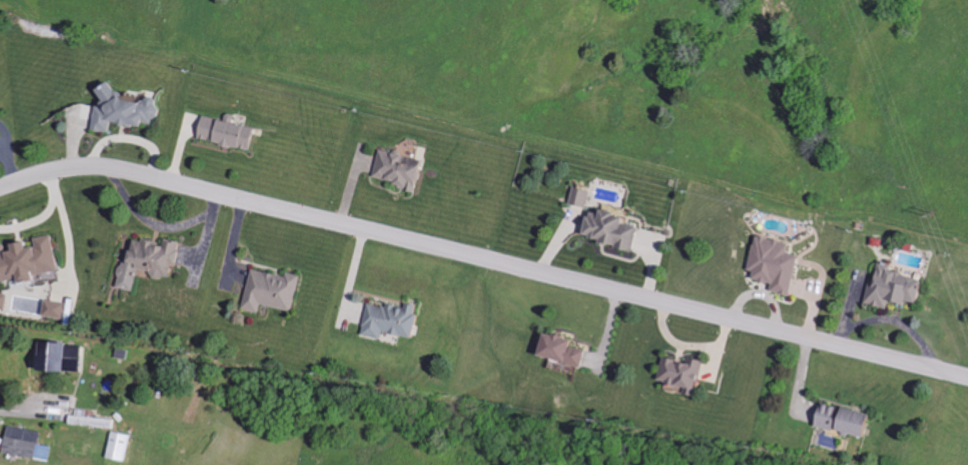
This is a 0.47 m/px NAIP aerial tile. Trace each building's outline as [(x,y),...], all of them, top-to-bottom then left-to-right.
[(101,130),(116,133),(118,121),(160,128),(164,102),(131,97),(132,92),(122,90),(122,86),(108,84),(101,130)] [(259,150),(263,128),(233,122),(233,121),(207,116),(202,139),(259,150)] [(376,178),(424,191),(432,162),(384,149),(376,178)] [(591,208),(596,191),(579,186),(575,203),(591,208)] [(638,249),(644,227),(631,224),(633,216),(611,211),(610,215),(596,212),(590,238),(638,249)] [(28,278),(29,283),(44,281),(43,274),(63,271),(58,235),(38,238),(39,242),(22,244),(23,251),(13,253),(11,245),(0,246),(0,282),(28,278)] [(796,297),(807,256),(795,253),(797,244),(764,235),(755,270),(761,272),(759,279),(778,284),(776,291),(796,297)] [(184,242),(170,238),(168,245),(138,237),(131,263),(125,261),(118,287),(135,292),(139,275),(147,277),(148,273),(173,280),(184,242)] [(869,303),(891,308),(893,299),(922,306),(929,277),(883,267),(879,283),(873,282),(869,303)] [(247,309),(264,313),(266,304),(298,312),(306,275),(292,272),(291,277),(257,269),(247,309)] [(47,315),(68,319),(71,303),(51,299),(47,315)] [(389,340),(391,332),(421,339),(428,307),(413,303),(412,309),(374,301),(367,335),(389,340)] [(588,366),(592,350),(580,348),(582,340),(555,333),(549,356),(588,366)] [(87,345),(52,342),(49,370),(85,373),(87,345)] [(665,383),(705,388),(709,360),(693,357),(693,362),(669,358),(665,383)] [(882,438),(886,415),(826,404),(821,427),(882,438)] [(95,410),(77,409),(76,426),(118,427),(119,418),(94,418),(95,410)] [(136,435),(117,431),(112,458),(130,462),(136,435)]
